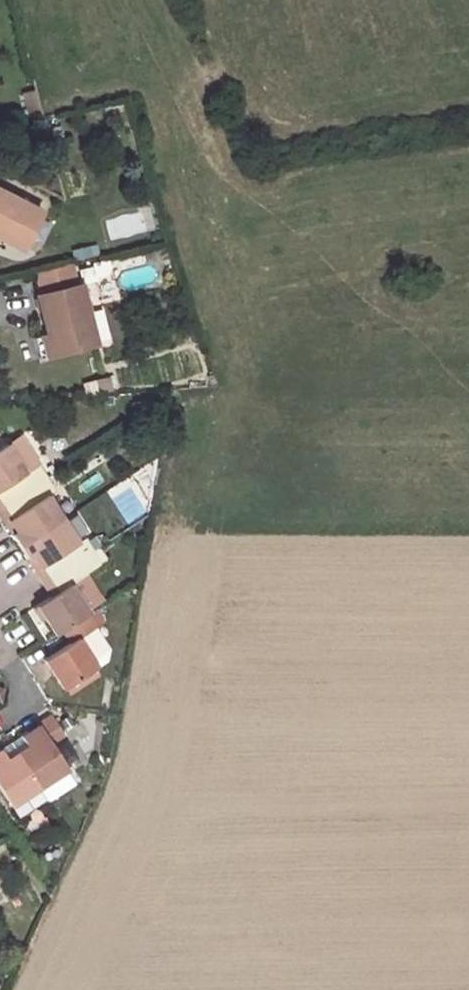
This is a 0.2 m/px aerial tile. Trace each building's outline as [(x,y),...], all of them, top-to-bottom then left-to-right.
[(0,189),(0,236),(23,249),(43,211),(0,189)] [(39,293),(48,332),(54,354),(95,344),(81,283),(77,284),(72,263),(37,271),(43,292),(39,293)] [(34,335),(39,358),(54,354),(48,332),(34,335)] [(43,472),(17,430),(0,441),(0,500),(43,472)] [(7,514),(15,527),(10,531),(18,542),(62,513),(46,489),(52,485),(43,472),(0,500),(0,515),(2,517),(7,514)] [(29,549),(38,563),(33,566),(41,578),(92,545),(83,533),(77,537),(62,513),(18,542),(24,552),(29,549)] [(86,608),(68,579),(100,558),(92,545),(41,578),(49,590),(35,598),(54,629),(60,625),(86,608)] [(92,664),(105,656),(107,645),(93,622),(100,617),(91,605),(86,608),(60,625),(68,638),(43,655),(62,684),(64,682),(92,664)] [(64,682),(68,688),(95,670),(92,664),(64,682)] [(38,718),(49,735),(62,727),(51,708),(37,717),(38,718)] [(49,735),(38,718),(9,737),(15,746),(45,793),(47,795),(75,777),(65,763),(66,762),(49,735)] [(15,746),(9,737),(1,743),(7,751),(15,746)] [(0,743),(0,784),(10,799),(19,811),(45,793),(15,746),(7,751),(1,743),(0,743)]
